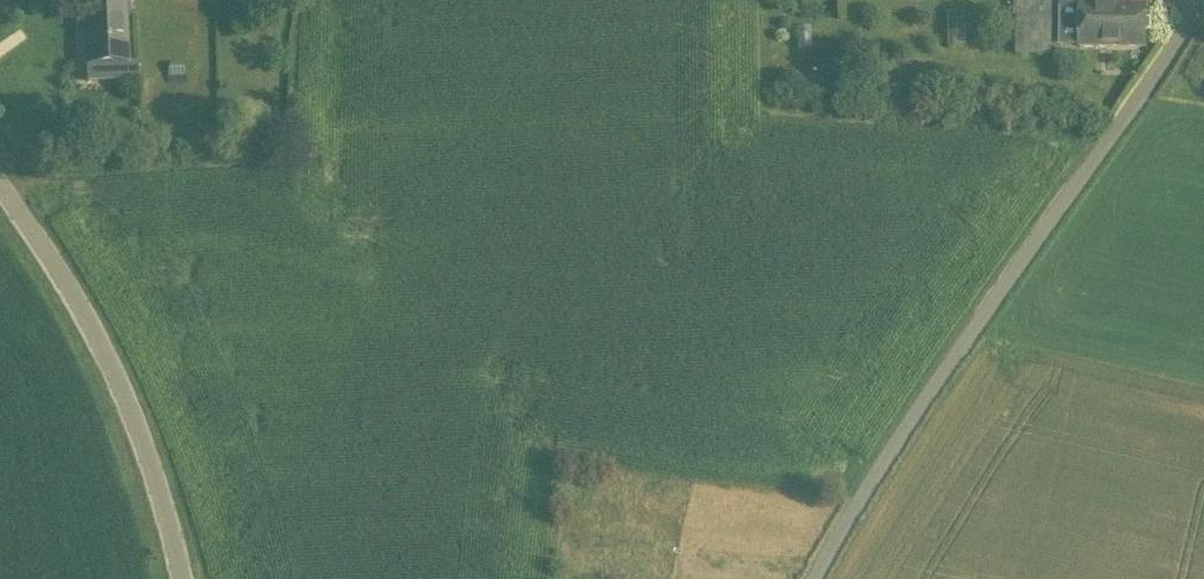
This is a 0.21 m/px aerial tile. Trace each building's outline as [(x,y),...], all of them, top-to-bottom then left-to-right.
[(86,40),(87,64),(126,63),(127,63),(127,62),(126,4),(126,3),(131,3),(131,0),(115,0),(115,4),(88,5),(89,40),(86,40)] [(267,14),(290,4),(289,0),(261,0),(267,14)] [(1052,0),(1013,0),(1013,18),(1017,18),(1015,56),(1051,56),(1052,0)] [(1079,7),(1079,47),(1145,48),(1146,6),(1098,6),(1099,0),(1060,0),(1060,6),(1079,7)] [(127,63),(126,63),(126,80),(139,80),(138,62),(127,62),(127,63)]
